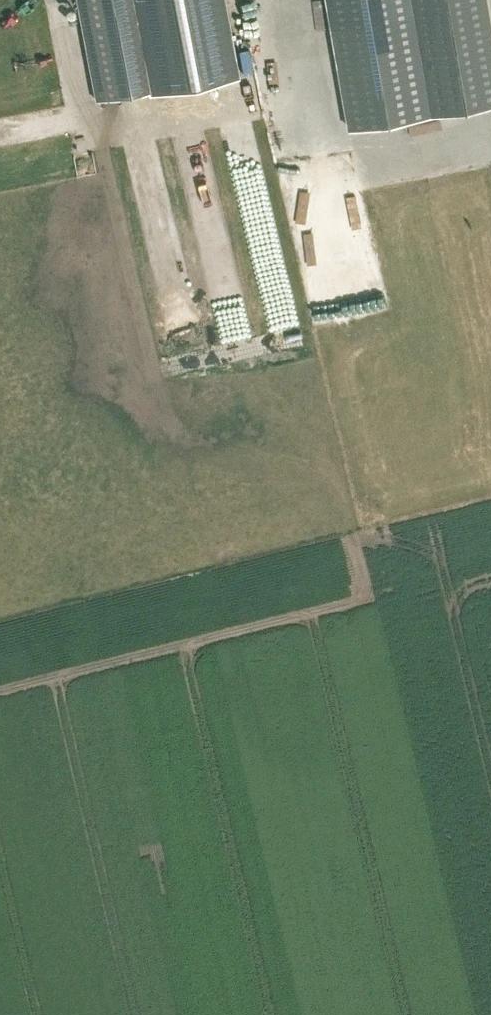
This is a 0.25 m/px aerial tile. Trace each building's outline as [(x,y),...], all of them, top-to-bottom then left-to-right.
[(96,99),(163,86),(163,89),(238,75),(224,0),(77,0),(96,99)] [(350,127),(490,103),(490,21),(487,0),(328,0),(350,127)] [(184,156),(188,168),(203,164),(200,151),(184,156)] [(409,167),(410,175),(433,173),(432,165),(409,167)] [(196,214),(214,210),(210,190),(192,194),(196,214)]
